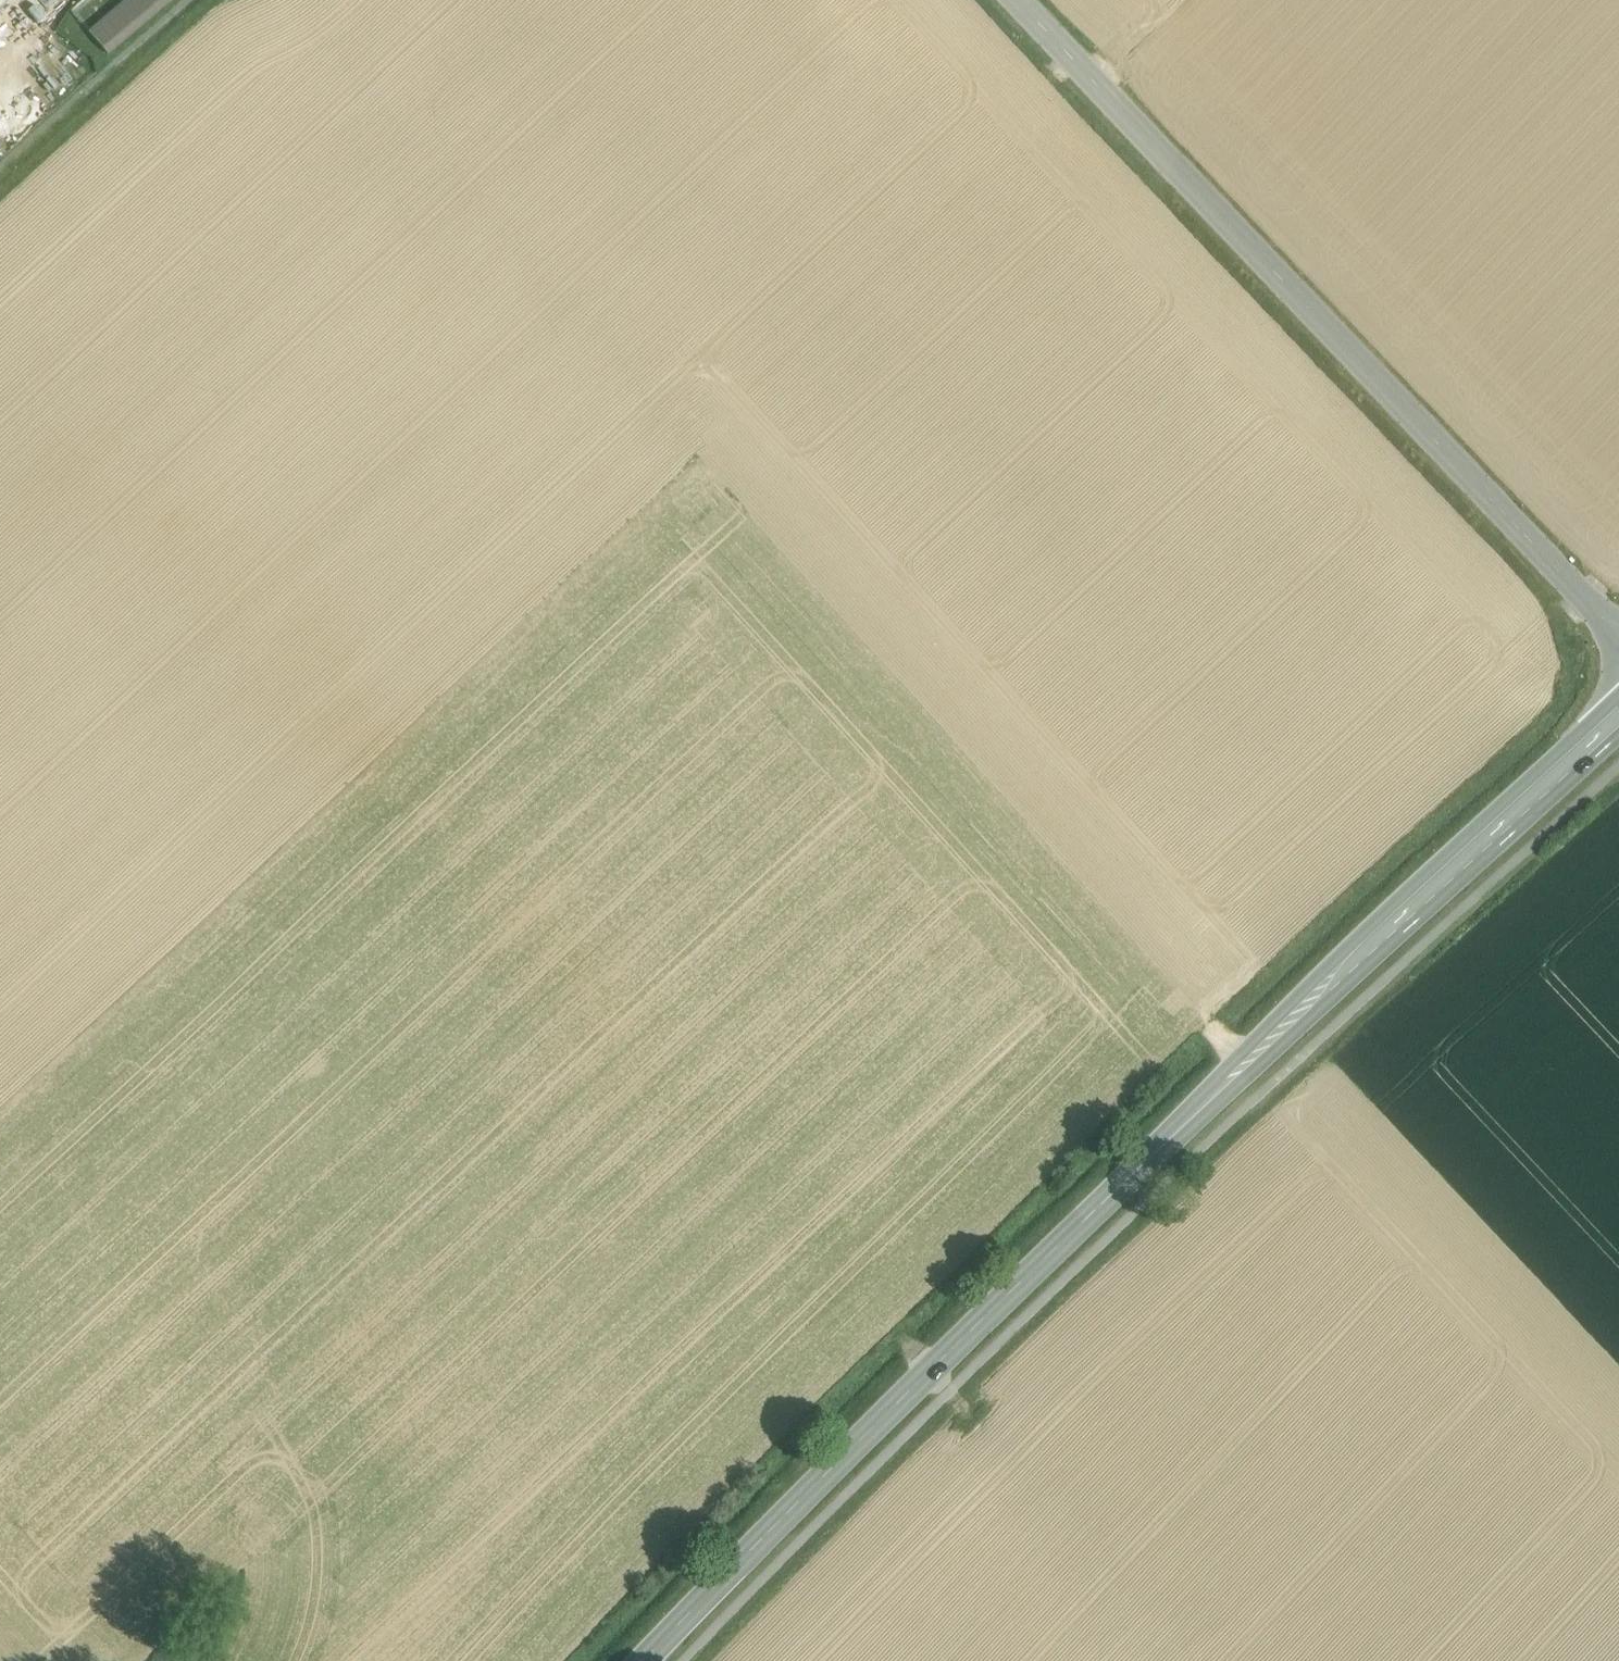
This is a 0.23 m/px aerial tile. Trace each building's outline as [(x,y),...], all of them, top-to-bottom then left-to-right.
[(90,35),(108,56),(173,0),(130,0),(90,35)]
